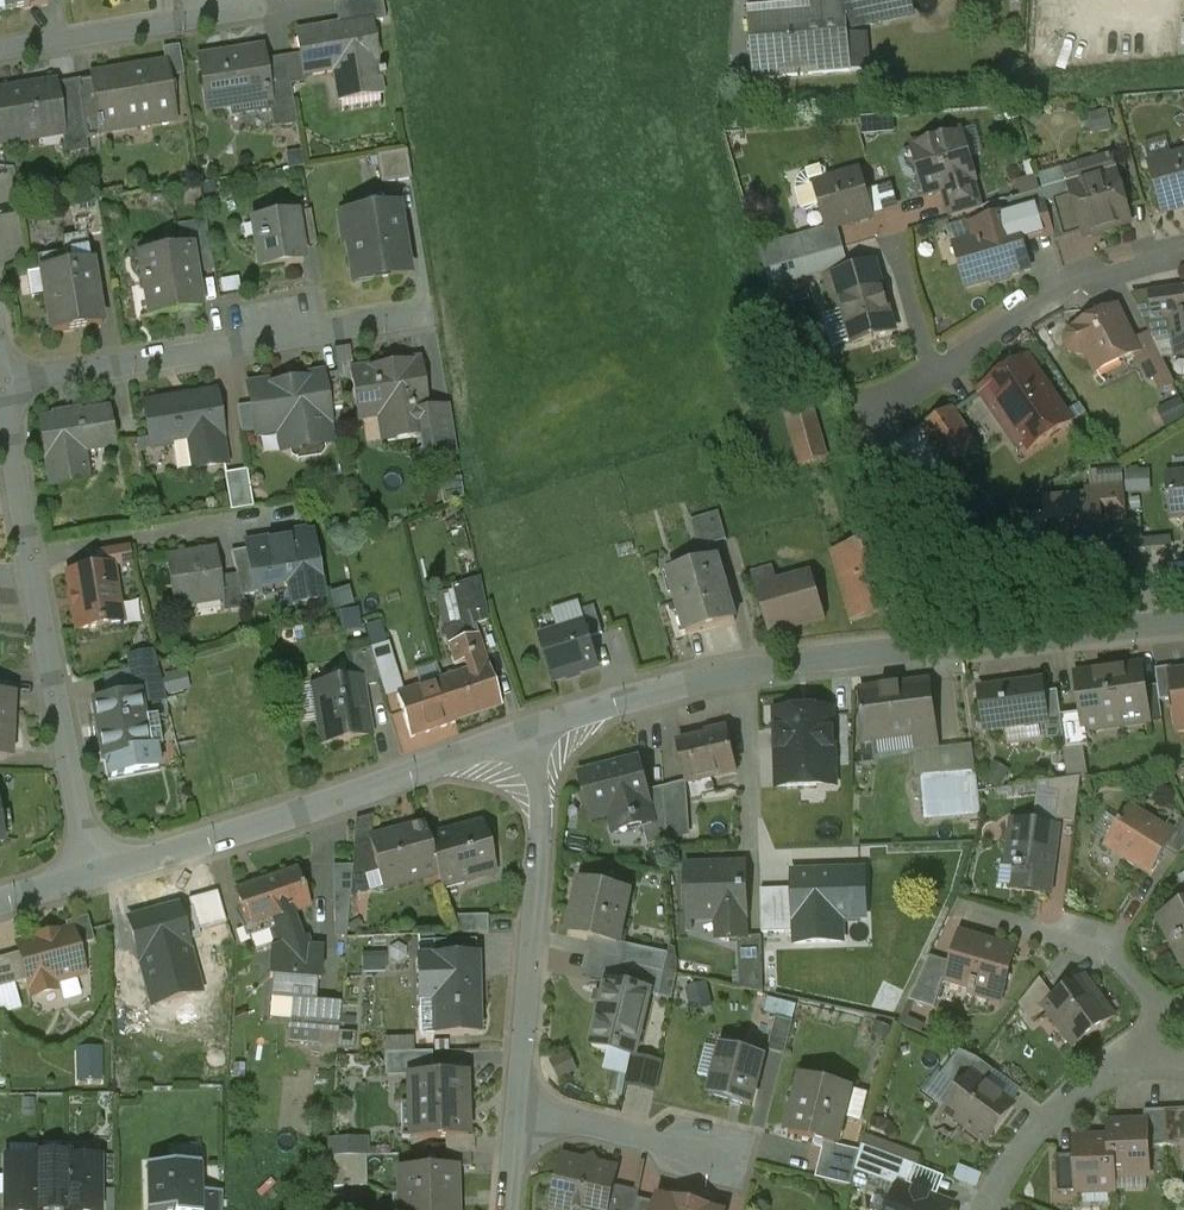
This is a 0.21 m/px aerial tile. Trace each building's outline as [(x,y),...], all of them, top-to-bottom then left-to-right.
[(13,10),(48,5),(47,0),(11,0),(13,10)] [(335,4),(338,27),(372,22),(373,23),(386,21),(383,0),(358,0),(335,4)] [(749,8),(755,80),(852,72),(849,39),(848,28),(846,0),(834,0),(749,8)] [(848,28),(913,15),(910,0),(846,0),(848,28)] [(338,27),(297,34),(303,75),(335,70),(339,95),(380,88),(376,63),(379,62),(373,23),(372,22),(338,27)] [(868,37),(849,39),(852,72),(871,70),(868,37)] [(172,72),(186,69),(181,44),(167,46),(172,72)] [(262,50),(200,60),(208,110),(231,106),(230,97),(269,91),(262,50)] [(166,65),(127,72),(127,74),(92,80),(92,82),(101,134),(125,130),(124,122),(175,114),(166,65)] [(101,134),(92,82),(78,85),(84,124),(87,140),(102,137),(101,134)] [(14,90),(15,92),(0,94),(0,143),(63,133),(62,127),(55,88),(54,84),(14,90)] [(78,85),(55,88),(62,127),(84,124),(78,85)] [(290,85),(274,88),(281,128),(297,125),(290,85)] [(962,133),(913,147),(927,195),(943,190),(975,181),(976,180),(962,133)] [(407,150),(377,156),(381,185),(412,180),(407,150)] [(1151,165),(1165,213),(1183,207),(1183,156),(1151,165)] [(1112,157),(1081,166),(1086,182),(1070,186),(1073,195),(1084,234),(1084,236),(1131,223),(1112,157)] [(807,173),(802,176),(799,180),(797,185),(797,191),(803,211),(807,214),(822,209),(816,186),(829,182),(826,172),(822,169),(807,173)] [(829,182),(816,186),(822,209),(828,228),(828,229),(837,226),(872,216),(859,173),(829,182)] [(975,181),(943,190),(950,218),(983,209),(975,181)] [(1041,192),(1008,202),(1012,215),(1013,215),(1017,228),(1049,219),(1044,203),(1041,192)] [(1073,195),(1044,203),(1049,219),(1056,242),(1084,234),(1073,195)] [(97,201),(70,206),(76,239),(103,234),(97,201)] [(398,209),(343,218),(344,221),(338,222),(342,247),(348,246),(354,284),(408,275),(398,209)] [(311,211),(295,214),(300,248),(317,246),(311,211)] [(295,214),(259,220),(263,240),(257,241),(262,271),(303,264),(300,248),(295,214)] [(1012,215),(972,227),(976,240),(956,246),(968,288),(989,281),(992,276),(1007,271),(1012,274),(1012,275),(1029,270),(1017,228),(1013,215),(1012,215)] [(828,228),(799,236),(806,259),(844,248),(837,226),(828,229),(828,228)] [(209,235),(181,239),(183,250),(191,249),(195,275),(215,272),(209,235)] [(806,259),(797,262),(802,280),(849,266),(844,248),(806,259)] [(183,250),(139,257),(149,318),(201,309),(195,275),(191,249),(183,250)] [(797,262),(766,271),(771,289),(802,280),(797,262)] [(91,263),(42,271),(43,273),(53,333),(101,326),(91,263)] [(876,264),(825,279),(834,311),(843,308),(841,302),(883,290),(876,264)] [(883,290),(841,302),(843,308),(853,343),(895,331),(883,290)] [(1152,295),(1157,337),(1174,334),(1175,334),(1174,325),(1183,323),(1183,290),(1152,295)] [(1117,309),(1076,328),(1076,329),(1072,331),(1068,337),(1067,343),(1070,349),(1076,353),(1082,353),(1087,351),(1095,367),(1117,356),(1120,362),(1138,353),(1117,309)] [(1174,325),(1175,334),(1174,334),(1177,357),(1182,356),(1183,358),(1183,323),(1174,325)] [(1027,358),(979,390),(1018,448),(1025,444),(1030,451),(1071,423),(1027,358)] [(401,364),(352,372),(359,419),(392,414),(396,439),(422,435),(431,433),(427,412),(427,409),(427,408),(421,367),(402,370),(401,364)] [(338,374),(323,376),(328,407),(343,405),(338,374)] [(323,376),(248,388),(256,434),(286,429),(290,449),(325,443),(322,423),(331,422),(328,407),(323,376)] [(216,393),(145,405),(152,447),(188,441),(192,470),(225,464),(221,436),(223,436),(216,393)] [(809,398),(784,406),(801,466),(827,458),(809,398)] [(449,408),(427,412),(431,433),(422,435),(426,461),(457,456),(449,408)] [(952,408),(906,439),(934,481),(980,450),(952,408)] [(77,412),(55,416),(56,419),(42,421),(52,486),(87,480),(83,451),(113,446),(107,411),(78,416),(77,412)] [(1154,490),(1154,468),(1131,467),(1131,490),(1154,490)] [(247,471),(225,474),(231,511),(253,508),(247,471)] [(1168,477),(1172,517),(1183,516),(1183,476),(1168,477)] [(1124,486),(1088,489),(1089,498),(1091,523),(1107,522),(1127,520),(1124,486)] [(1089,498),(1047,502),(1051,538),(1067,552),(1103,548),(1102,530),(1107,523),(1107,522),(1091,523),(1089,498)] [(719,512),(691,521),(699,549),(728,540),(719,512)] [(1141,520),(1128,521),(1130,539),(1143,538),(1141,520)] [(311,534),(248,545),(248,549),(231,552),(237,575),(242,596),(258,594),(257,587),(289,582),(292,603),(322,598),(311,534)] [(892,534),(831,551),(851,622),(912,603),(892,534)] [(215,550),(167,558),(175,608),(222,600),(223,600),(220,577),(215,550)] [(717,558),(669,572),(688,636),(736,622),(717,558)] [(113,567),(68,575),(78,631),(122,624),(113,567)] [(813,573),(778,583),(774,569),(752,575),(769,635),(826,619),(813,573)] [(237,575),(220,577),(223,600),(222,600),(224,612),(246,609),(242,596),(237,575)] [(477,587),(465,591),(473,615),(485,611),(477,587)] [(473,620),(443,631),(455,666),(465,662),(468,672),(488,665),(473,620)] [(599,666),(586,625),(559,633),(559,631),(544,636),(545,638),(541,639),(554,680),(599,666)] [(371,649),(343,653),(347,681),(361,679),(363,686),(381,683),(371,649)] [(153,650),(127,654),(130,668),(157,663),(153,650)] [(157,663),(130,668),(133,689),(162,684),(157,663)] [(468,672),(444,680),(457,721),(502,706),(488,665),(468,672)] [(1141,667),(1077,676),(1082,714),(1085,730),(1086,730),(1148,720),(1141,667)] [(1172,667),(1156,670),(1160,701),(1175,699),(1172,674),(1173,674),(1172,667)] [(439,669),(425,674),(429,685),(443,680),(439,669)] [(1172,674),(1175,699),(1180,730),(1183,730),(1183,672),(1173,674),(1172,674)] [(347,681),(312,688),(322,744),(371,736),(363,686),(361,679),(347,681)] [(429,685),(398,696),(412,736),(457,721),(444,680),(443,680),(429,685)] [(930,681),(859,690),(866,741),(913,735),(936,732),(930,681)] [(1041,681),(980,690),(986,730),(1045,722),(1047,722),(1043,693),(1041,681)] [(1058,691),(1043,693),(1047,722),(1045,722),(1048,740),(1064,738),(1061,717),(1058,691)] [(139,694),(92,703),(102,760),(126,756),(149,751),(150,751),(139,694)] [(9,757),(11,698),(0,697),(0,756),(9,757)] [(833,710),(776,711),(779,787),(836,786),(833,710)] [(1082,714),(1061,717),(1064,738),(1066,750),(1089,747),(1086,730),(1085,730),(1082,714)] [(707,737),(678,743),(687,783),(737,772),(727,728),(706,733),(707,737)] [(936,732),(913,735),(915,752),(938,749),(936,732)] [(149,751),(126,756),(128,769),(132,772),(149,769),(152,765),(149,751)] [(639,759),(580,774),(592,820),(610,815),(615,834),(644,827),(655,823),(650,804),(651,804),(648,792),(639,759)] [(976,771),(958,773),(962,815),(982,813),(976,771)] [(958,773),(923,776),(927,818),(962,815),(958,773)] [(1081,778),(1050,783),(1049,792),(1060,793),(1057,821),(1076,823),(1081,778)] [(681,783),(665,787),(669,841),(670,841),(668,821),(683,817),(681,783)] [(655,823),(644,827),(649,846),(669,841),(665,787),(648,792),(651,804),(650,804),(655,823)] [(1172,834),(1131,809),(1122,824),(1120,823),(1118,825),(1120,827),(1108,846),(1149,873),(1166,846),(1173,835),(1172,834)] [(1182,820),(1172,834),(1173,835),(1166,846),(1180,855),(1183,849),(1183,821),(1182,820)] [(483,823),(428,839),(438,874),(442,887),(496,872),(483,823)] [(1058,829),(1013,823),(1008,867),(1014,867),(1012,890),(1050,895),(1058,829)] [(424,825),(369,840),(370,845),(378,872),(383,889),(438,874),(428,839),(424,825)] [(370,845),(355,849),(352,879),(378,872),(370,845)] [(745,865),(687,867),(689,916),(717,915),(718,939),(747,938),(747,917),(745,865)] [(298,870),(235,891),(248,929),(265,923),(287,986),(320,975),(307,937),(302,939),(293,913),(294,912),(294,913),(310,907),(298,870)] [(630,893),(582,882),(581,885),(584,886),(578,911),(576,910),(571,935),(619,946),(630,893)] [(1161,917),(1183,961),(1183,906),(1161,917)] [(177,907),(129,920),(141,961),(142,960),(148,986),(170,980),(183,1029),(211,1021),(190,945),(188,946),(186,941),(200,937),(192,910),(179,913),(177,907)] [(488,916),(450,917),(455,934),(474,934),(481,934),(488,934),(488,916)] [(88,918),(65,924),(68,932),(70,931),(75,948),(95,942),(88,918)] [(68,932),(19,945),(22,953),(29,980),(33,996),(55,990),(53,983),(82,975),(75,948),(70,931),(68,932)] [(475,951),(474,934),(455,934),(436,935),(437,951),(475,951)] [(1015,951),(962,936),(953,964),(948,982),(971,989),(968,998),(974,1000),(975,997),(1000,1004),(1015,951)] [(669,954),(626,945),(622,964),(665,973),(669,954)] [(763,947),(745,947),(746,990),(764,994),(763,947)] [(475,969),(475,951),(437,951),(437,970),(475,969)] [(0,959),(0,988),(29,980),(22,953),(0,959)] [(931,957),(910,1001),(936,1009),(944,981),(948,982),(953,964),(931,957)] [(665,973),(622,964),(617,985),(652,993),(651,995),(659,997),(665,973)] [(478,1033),(477,977),(433,978),(435,1035),(478,1033)] [(1056,999),(1045,1007),(1046,1008),(1074,1047),(1115,1017),(1086,978),(1056,999)] [(1041,979),(1020,1005),(1030,1019),(1046,1008),(1045,1007),(1056,999),(1041,979)] [(617,985),(608,983),(593,1047),(621,1054),(623,1049),(635,1052),(634,1057),(636,1057),(651,995),(652,993),(617,985)] [(341,1003),(292,999),(290,1028),(339,1032),(341,1003)] [(793,1023),(777,1019),(769,1051),(785,1055),(793,1023)] [(765,1058),(723,1047),(710,1096),(752,1107),(765,1058)] [(978,1059),(960,1051),(947,1069),(967,1083),(973,1075),(986,1085),(996,1072),(978,1059)] [(432,1052),(385,1053),(385,1077),(409,1076),(432,1075),(432,1052)] [(89,1087),(111,1085),(109,1066),(87,1067),(89,1087)] [(432,1075),(409,1076),(410,1139),(445,1138),(467,1138),(467,1137),(465,1075),(432,1075)] [(967,1083),(946,1112),(987,1142),(1014,1106),(986,1085),(973,1075),(967,1083)] [(850,1090),(804,1078),(789,1134),(837,1146),(850,1090)] [(851,1106),(864,1111),(872,1091),(859,1086),(851,1106)] [(1166,1110),(1167,1146),(1183,1146),(1183,1109),(1166,1110)] [(1166,1110),(1145,1111),(1145,1123),(1147,1123),(1147,1147),(1167,1146),(1166,1110)] [(1145,1123),(1110,1124),(1111,1139),(1113,1177),(1114,1177),(1148,1175),(1147,1147),(1147,1123),(1145,1123)] [(467,1137),(467,1138),(445,1138),(446,1154),(475,1153),(474,1137),(467,1137)] [(1111,1139),(1076,1140),(1077,1156),(1078,1191),(1078,1192),(1114,1191),(1114,1177),(1113,1177),(1111,1139)] [(860,1156),(824,1148),(816,1178),(851,1186),(860,1156)] [(918,1166),(879,1152),(870,1177),(899,1187),(899,1186),(909,1190),(918,1166)] [(37,1155),(37,1159),(38,1160),(38,1209),(67,1209),(67,1159),(68,1159),(68,1155),(37,1155)] [(366,1156),(329,1157),(327,1188),(367,1187),(366,1156)] [(1077,1156),(1057,1157),(1059,1192),(1078,1191),(1077,1156)] [(585,1163),(565,1158),(554,1204),(575,1209),(608,1209),(613,1190),(605,1188),(609,1169),(598,1166),(593,1158),(585,1163)] [(6,1159),(6,1209),(38,1209),(38,1160),(37,1159),(6,1159)] [(67,1159),(67,1209),(100,1209),(100,1160),(68,1159),(67,1159)] [(147,1166),(148,1209),(200,1209),(199,1193),(199,1166),(201,1166),(201,1164),(147,1166)] [(399,1170),(400,1195),(405,1195),(405,1209),(456,1209),(454,1170),(455,1170),(454,1168),(399,1170)] [(899,1186),(899,1187),(890,1209),(952,1209),(953,1206),(909,1190),(899,1186)] [(618,1187),(613,1190),(608,1209),(637,1209),(639,1199),(640,1192),(618,1187)] [(199,1193),(200,1209),(222,1209),(223,1192),(199,1193)] [(639,1199),(637,1209),(657,1209),(658,1203),(639,1199)] [(659,1199),(658,1203),(657,1209),(692,1209),(693,1205),(692,1205),(676,1201),(676,1203),(659,1199)]
